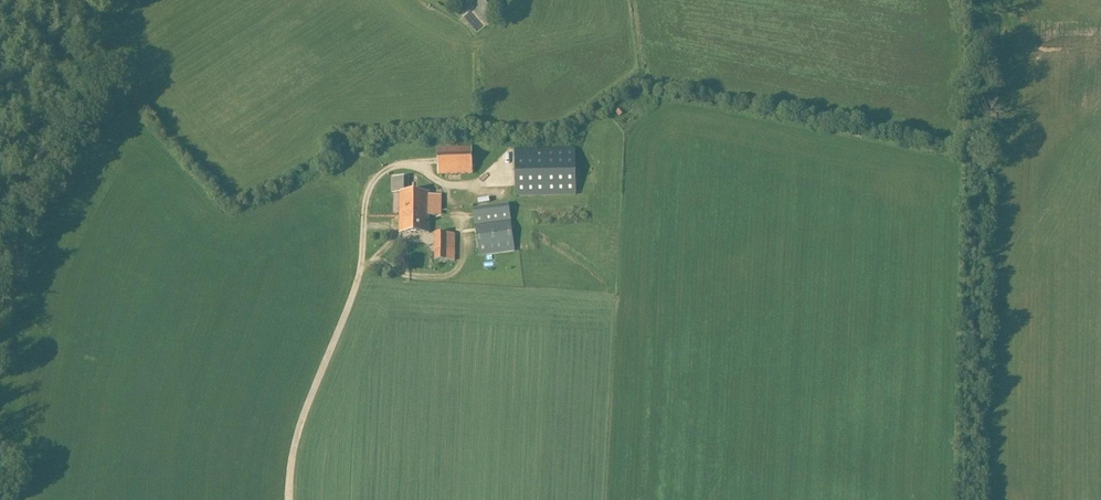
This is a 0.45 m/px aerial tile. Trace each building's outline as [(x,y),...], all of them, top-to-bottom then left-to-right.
[(498,0),(466,0),(465,1),(486,25),(505,9),(498,0)] [(472,146),(437,147),(438,175),(472,174),(472,146)] [(575,148),(515,149),(516,197),(576,195),(575,148)] [(392,193),(400,193),(399,232),(429,233),(429,216),(441,216),(442,195),(430,195),(430,192),(409,192),(409,177),(393,177),(392,193)] [(472,209),(475,226),(511,221),(509,204),(472,209)] [(515,251),(511,222),(475,227),(480,256),(515,251)] [(435,233),(435,261),(456,261),(456,234),(435,233)]
